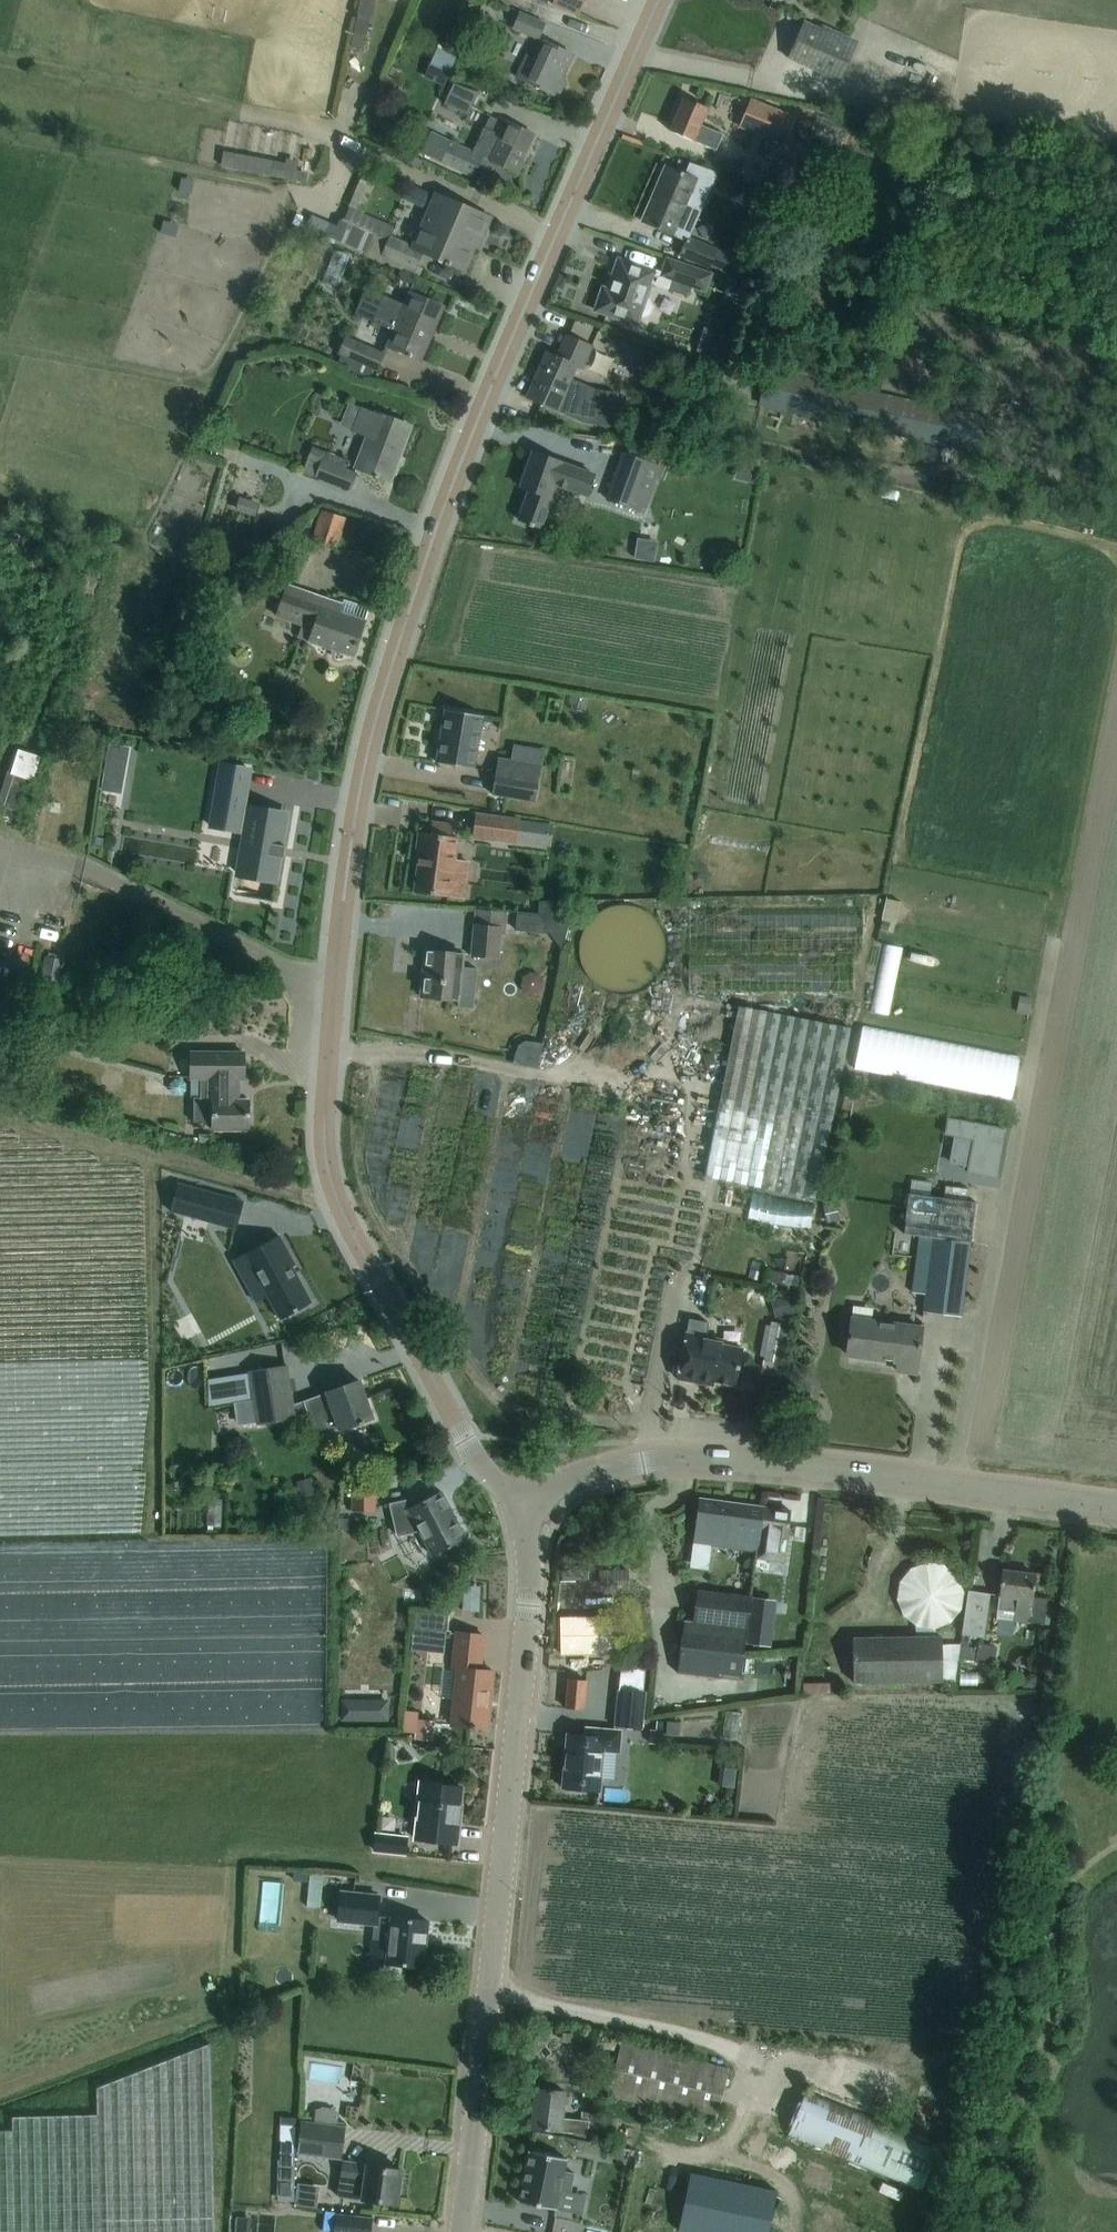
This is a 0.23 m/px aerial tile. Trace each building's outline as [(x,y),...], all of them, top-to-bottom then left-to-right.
[(585,0),(553,0),(552,3),(578,16),(585,0)] [(545,24),(519,12),(511,28),(537,40),(545,24)] [(839,81),(855,44),(804,21),(788,58),(839,81)] [(572,54),(552,45),(544,41),(535,60),(527,56),(516,77),(553,95),(572,54)] [(478,92),(452,85),(442,105),(466,116),(478,92)] [(707,108),(704,107),(684,98),(670,131),(715,150),(722,134),(700,124),(707,108)] [(766,138),(777,110),(750,100),(740,127),(766,138)] [(787,163),(807,114),(782,104),(763,153),(787,163)] [(534,135),(514,125),(499,118),(493,131),(484,127),(472,152),(430,132),(421,152),(473,177),(483,156),(489,159),(517,173),(534,135)] [(709,170),(729,174),(732,161),(712,156),(709,170)] [(697,180),(685,175),(665,166),(651,199),(656,201),(647,222),(642,220),(641,221),(674,235),(697,180)] [(743,190),(742,209),(765,209),(765,191),(743,190)] [(484,214),(464,206),(435,193),(412,246),(390,236),(382,255),(414,269),(422,252),(445,262),(444,264),(448,266),(449,264),(465,271),(475,248),(470,246),(484,214)] [(350,222),(342,238),(366,249),(374,232),(350,222)] [(709,267),(716,250),(687,238),(680,255),(709,267)] [(603,288),(595,310),(636,324),(639,316),(644,317),(649,314),(652,310),(652,305),(650,300),(645,297),(650,283),(687,296),(691,286),(705,290),(710,274),(667,259),(662,274),(618,259),(607,289),(603,288)] [(409,292),(423,298),(428,288),(414,282),(409,292)] [(444,307),(423,298),(409,292),(399,315),(377,306),(370,320),(393,330),(386,345),(406,353),(405,356),(409,357),(410,355),(421,360),(421,358),(419,358),(431,330),(433,331),(444,307)] [(712,367),(722,335),(704,329),(696,353),(699,354),(697,362),(712,367)] [(592,346),(587,343),(567,334),(557,356),(546,351),(526,397),(546,406),(558,411),(582,421),(610,426),(615,392),(596,389),(587,385),(589,380),(579,376),(577,381),(572,379),(577,366),(582,368),(592,346)] [(344,336),(337,353),(347,357),(343,366),(368,376),(372,367),(376,369),(383,353),(344,336)] [(982,413),(766,365),(757,406),(942,447),(956,450),(973,454),(982,413)] [(410,426),(390,418),(376,413),(375,413),(361,408),(353,430),(367,436),(355,467),(375,474),(374,477),(377,478),(378,476),(390,480),(390,479),(387,477),(397,453),(400,454),(410,426)] [(934,460),(936,448),(916,444),(914,456),(934,460)] [(348,460),(312,446),(302,472),(348,489),(354,473),(345,469),(348,460)] [(956,450),(942,447),(940,454),(954,457),(956,450)] [(528,490),(518,518),(546,527),(555,499),(548,497),(553,484),(576,492),(586,496),(594,474),(561,462),(561,461),(555,459),(534,452),(521,487),(528,490)] [(644,512),(660,466),(623,453),(608,499),(644,512)] [(344,517),(322,510),(312,541),(334,548),(344,517)] [(670,554),(675,533),(656,529),(651,550),(670,554)] [(233,551),(222,548),(220,557),(231,559),(233,551)] [(342,604),(286,585),(275,616),(311,629),(307,640),(353,656),(370,607),(344,598),(342,604)] [(482,715),(445,709),(436,762),(473,768),(482,715)] [(541,766),(498,759),(493,792),(535,799),(541,766)] [(210,825),(244,831),(237,872),(276,879),(280,857),(283,857),(285,845),(282,845),(287,815),(243,807),(250,769),(221,764),(210,825)] [(517,842),(520,820),(476,814),(473,836),(517,842)] [(418,857),(414,892),(449,896),(452,879),(465,880),(468,861),(454,859),(457,837),(450,836),(452,824),(431,822),(429,833),(419,832),(415,857),(418,857)] [(132,859),(174,873),(183,846),(141,832),(132,859)] [(183,880),(205,885),(210,861),(189,856),(183,880)] [(562,948),(572,899),(539,901),(538,913),(517,912),(515,930),(549,934),(562,948)] [(474,928),(470,955),(499,958),(502,932),(474,928)] [(945,944),(944,955),(964,958),(966,948),(945,944)] [(59,965),(72,969),(78,953),(65,949),(59,965)] [(463,953),(449,952),(427,950),(425,974),(423,973),(421,996),(443,998),(459,999),(463,953)] [(737,1006),(704,1175),(817,1197),(851,1028),(737,1006)] [(200,1086),(237,1088),(237,1078),(244,1078),(244,1052),(190,1052),(190,1077),(200,1077),(200,1086)] [(237,1100),(237,1088),(200,1086),(200,1097),(193,1097),(193,1121),(212,1121),(212,1128),(226,1128),(248,1128),(248,1100),(237,1100)] [(948,1117),(945,1133),(955,1135),(950,1161),(968,1165),(967,1171),(996,1176),(1005,1128),(948,1117)] [(199,1133),(199,1143),(199,1144),(202,1144),(210,1144),(210,1133),(199,1133)] [(178,1183),(170,1210),(231,1227),(232,1226),(231,1225),(238,1201),(239,1201),(239,1200),(178,1183)] [(295,1265),(278,1235),(232,1260),(243,1278),(254,1272),(280,1319),(311,1302),(292,1266),(295,1265)] [(967,1264),(970,1242),(919,1235),(912,1292),(925,1293),(923,1310),(960,1314),(963,1293),(967,1264)] [(793,1293),(771,1299),(775,1317),(798,1311),(793,1293)] [(756,1325),(754,1314),(734,1316),(735,1328),(756,1325)] [(708,1322),(689,1318),(677,1378),(697,1382),(698,1378),(735,1385),(742,1348),(705,1341),(708,1322)] [(921,1327),(899,1325),(851,1318),(846,1354),(897,1360),(896,1369),(916,1372),(921,1327)] [(286,1365),(246,1372),(256,1425),(295,1418),(286,1365)] [(326,1391),(303,1399),(316,1437),(339,1429),(358,1422),(359,1424),(363,1423),(363,1421),(372,1417),(359,1380),(338,1387),(326,1391)] [(220,1392),(220,1410),(232,1409),(232,1392),(220,1392)] [(375,1480),(351,1480),(351,1512),(375,1512),(375,1480)] [(414,1504),(411,1498),(389,1503),(396,1533),(418,1528),(432,1555),(465,1537),(440,1490),(414,1504)] [(759,1542),(764,1507),(745,1504),(731,1502),(731,1504),(724,1503),(724,1501),(700,1498),(691,1560),(708,1562),(710,1544),(739,1548),(758,1550),(759,1542)] [(790,1510),(764,1507),(759,1542),(758,1550),(756,1558),(784,1562),(786,1545),(790,1510)] [(337,1528),(348,1528),(348,1519),(337,1519),(337,1528)] [(914,1637),(934,1634),(934,1629),(949,1623),(960,1610),(964,1593),(958,1574),(944,1564),(926,1562),(909,1569),(899,1581),(896,1598),(903,1615),(914,1624),(914,1637)] [(1032,1596),(1035,1574),(1002,1570),(999,1594),(996,1610),(999,1610),(998,1618),(1044,1623),(1047,1598),(1032,1596)] [(748,1616),(751,1596),(696,1589),(692,1620),(684,1619),(677,1672),(740,1680),(748,1616)] [(954,1678),(954,1680),(955,1680),(957,1664),(973,1664),(975,1646),(969,1646),(971,1635),(983,1637),(990,1593),(968,1590),(961,1643),(959,1643),(954,1678)] [(770,1645),(775,1601),(752,1598),(747,1642),(770,1645)] [(447,1615),(415,1612),(414,1628),(446,1631),(447,1615)] [(483,1634),(461,1632),(457,1631),(453,1668),(457,1668),(451,1723),(464,1726),(486,1728),(492,1670),(479,1669),(483,1634)] [(593,1660),(593,1631),(562,1633),(563,1661),(593,1660)] [(954,1678),(959,1643),(941,1643),(941,1636),(934,1636),(934,1634),(914,1637),(853,1637),(853,1682),(942,1681),(954,1680),(954,1678)] [(598,1659),(614,1658),(614,1644),(598,1645),(598,1659)] [(642,1692),(645,1668),(621,1670),(618,1689),(614,1725),(642,1728),(646,1692),(642,1692)] [(823,1674),(824,1686),(846,1685),(845,1672),(823,1674)] [(583,1709),(585,1680),(568,1678),(565,1707),(583,1709)] [(372,1700),(371,1719),(386,1719),(386,1700),(372,1700)] [(431,1741),(431,1732),(433,1721),(418,1720),(419,1712),(404,1711),(402,1731),(415,1733),(415,1739),(431,1741)] [(562,1787),(599,1791),(603,1750),(619,1751),(620,1730),(586,1727),(585,1735),(567,1733),(562,1787)] [(460,1786),(438,1783),(422,1782),(416,1839),(454,1843),(460,1786)] [(407,1838),(392,1836),(374,1834),(372,1850),(405,1853),(407,1838)] [(324,1864),(322,1897),(335,1898),(337,1864),(324,1864)] [(427,1920),(405,1918),(391,1916),(377,1915),(379,1894),(341,1890),(338,1919),(375,1923),(374,1930),(389,1931),(386,1961),(402,1962),(402,1964),(422,1966),(427,1920)] [(728,2067),(642,2047),(620,2042),(608,2094),(716,2120),(728,2067)] [(208,2044),(97,2087),(98,2114),(12,2117),(12,2131),(0,2132),(0,2231),(212,2231),(208,2044)] [(573,2133),(592,2135),(593,2131),(614,2136),(617,2118),(591,2113),(589,2120),(562,2117),(564,2090),(558,2090),(536,2087),(532,2127),(559,2130),(559,2131),(573,2133)] [(920,2191),(939,2145),(804,2090),(785,2136),(920,2191)] [(345,2114),(349,2100),(333,2096),(329,2110),(345,2114)] [(340,2157),(344,2127),(302,2121),(298,2152),(340,2157)] [(278,2161),(277,2195),(293,2195),(294,2161),(294,2126),(281,2126),(280,2161),(278,2161)] [(529,2150),(518,2201),(555,2209),(560,2188),(571,2190),(574,2172),(563,2170),(566,2158),(529,2150)] [(401,2170),(343,2161),(338,2196),(397,2204),(401,2170)] [(692,2231),(784,2231),(790,2204),(702,2183),(692,2231)] [(371,2218),(336,2214),(334,2231),(370,2231),(371,2218)]
